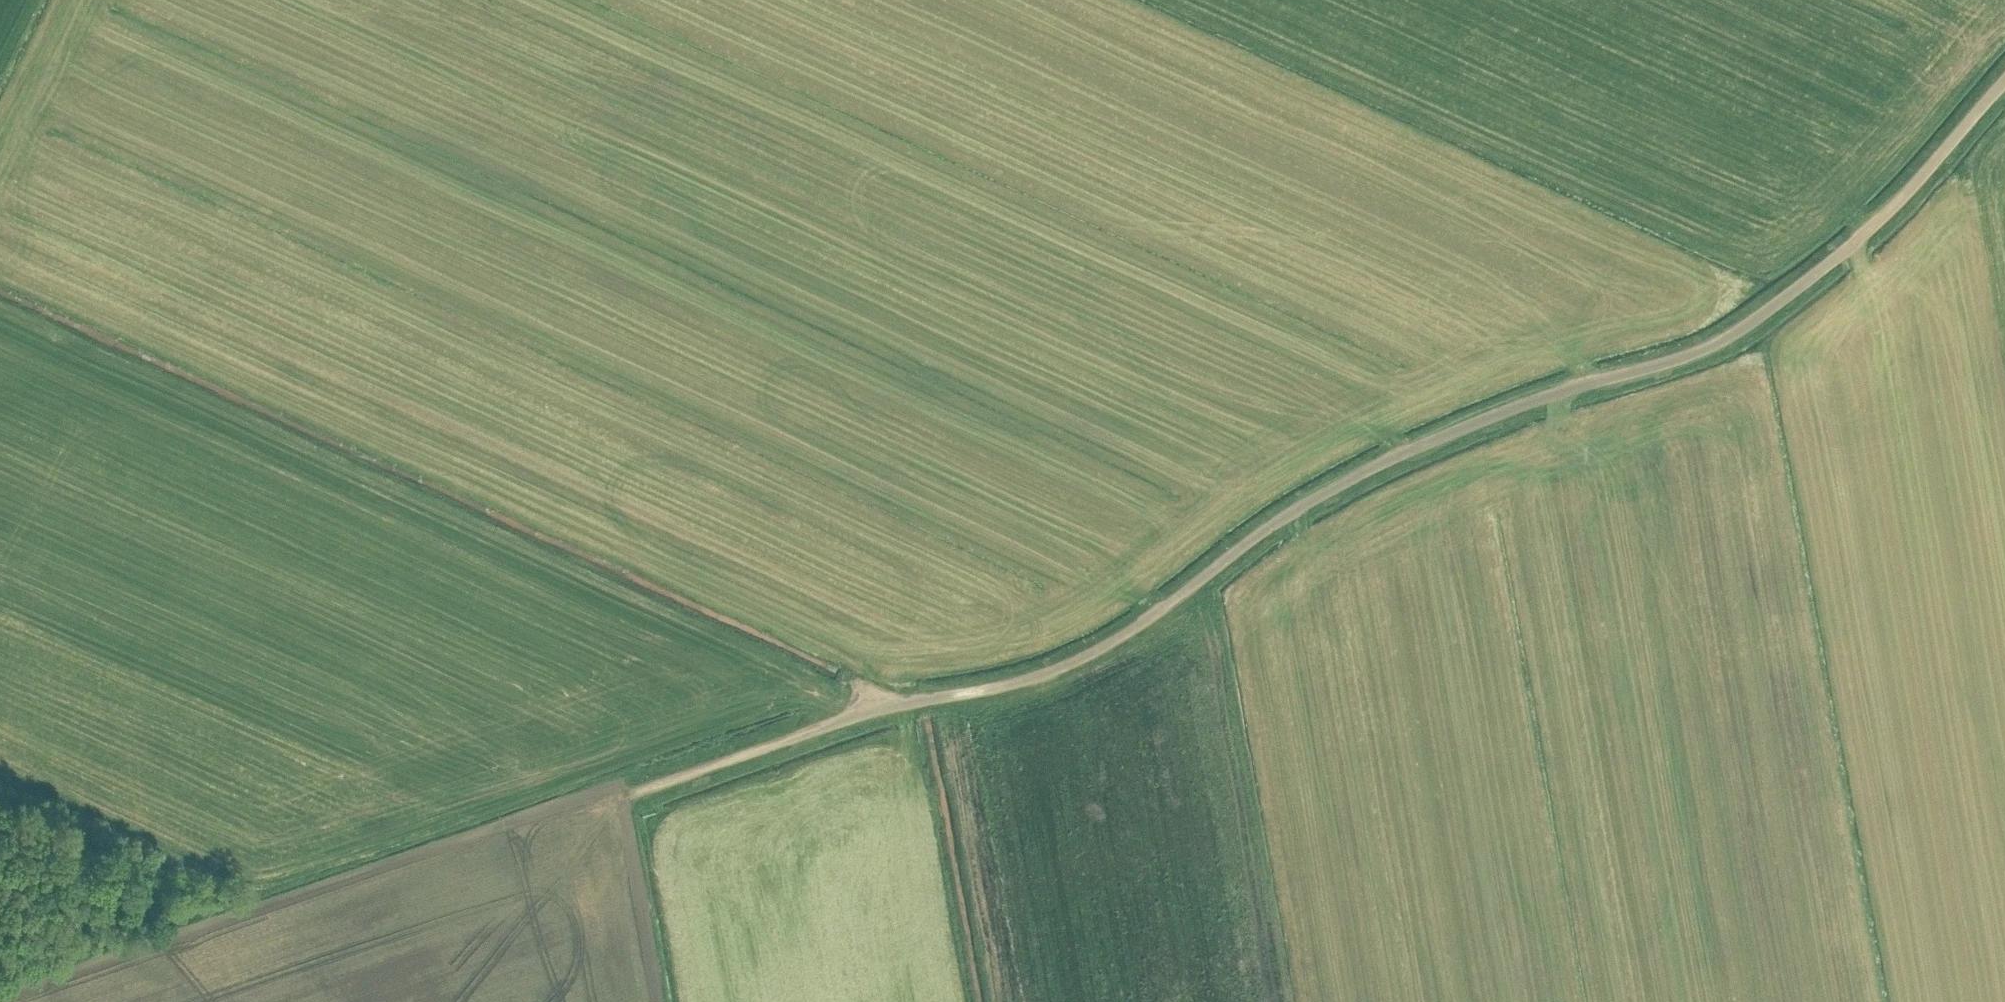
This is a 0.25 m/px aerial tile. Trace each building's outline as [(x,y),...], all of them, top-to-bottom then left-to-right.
[(1794,305),(1783,312),(1790,323),(1801,316),(1794,305)]
